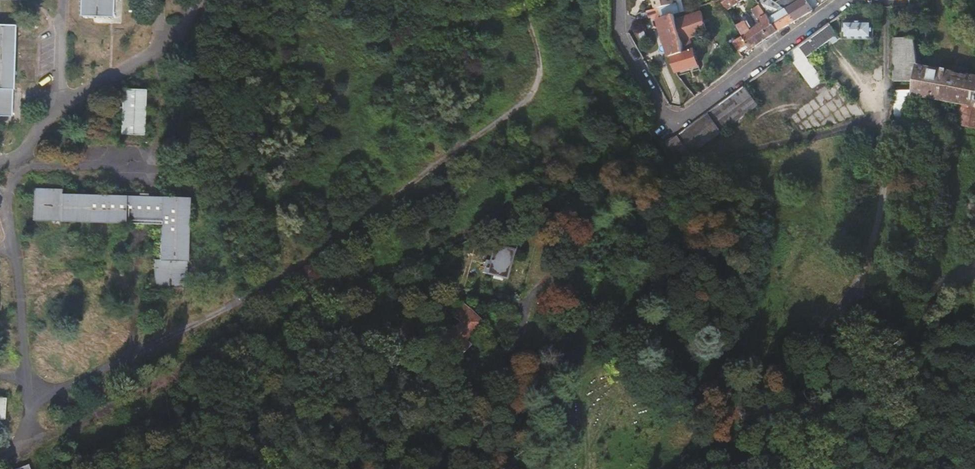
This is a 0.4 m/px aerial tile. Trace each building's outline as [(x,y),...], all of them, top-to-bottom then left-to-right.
[(114,18),(115,0),(82,0),(82,17),(114,18)] [(655,8),(658,8),(661,19),(674,14),(679,13),(676,3),(672,3),(672,0),(653,0),(655,8)] [(742,0),(721,0),(727,10),(729,10),(742,0)] [(780,6),(774,3),(772,1),(771,1),(770,0),(760,0),(757,2),(759,5),(760,5),(768,18),(779,12),(777,10),(780,6)] [(774,3),(780,6),(784,9),(794,21),(803,16),(813,10),(804,1),(804,0),(780,0),(774,3)] [(804,1),(813,10),(819,5),(813,0),(805,0),(804,1)] [(745,21),(737,25),(743,35),(733,41),(738,50),(739,48),(743,55),(750,48),(764,39),(777,31),(768,18),(760,5),(759,5),(754,9),(761,18),(759,19),(761,22),(750,30),(745,21)] [(779,12),(768,18),(777,31),(787,25),(794,21),(784,9),(780,6),(777,10),(779,12)] [(701,11),(675,20),(685,51),(671,56),(676,72),(676,71),(699,64),(695,49),(692,49),(689,39),(708,33),(705,24),(710,22),(709,18),(703,19),(701,11)] [(669,48),(671,56),(685,51),(675,20),(674,14),(661,19),(669,48)] [(810,57),(833,39),(841,34),(832,21),(817,32),(801,44),(810,57)] [(847,21),(847,38),(875,38),(875,21),(847,21)] [(1,116),(12,117),(15,26),(5,26),(0,26),(0,116),(1,116)] [(851,47),(841,34),(833,39),(843,53),(851,47)] [(896,81),(918,82),(920,62),(916,38),(895,38),(896,81)] [(820,70),(812,60),(810,57),(801,44),(789,53),(798,64),(800,67),(806,75),(808,78),(813,84),(815,87),(826,79),(820,70)] [(812,60),(820,70),(841,54),(833,44),(812,60)] [(798,64),(789,53),(753,79),(743,87),(750,98),(798,64)] [(924,66),(922,96),(926,96),(962,104),(957,124),(974,127),(974,75),(929,67),(924,66)] [(806,75),(800,67),(761,96),(767,103),(806,75)] [(813,84),(808,78),(774,102),(779,109),(813,84)] [(826,79),(815,87),(781,111),(786,118),(830,85),(826,79)] [(750,98),(743,87),(708,113),(722,132),(757,107),(750,98)] [(122,116),(123,127),(122,134),(130,135),(145,135),(146,109),(146,90),(145,90),(124,89),(123,109),(118,109),(118,116),(122,116)] [(897,91),(898,136),(913,136),(912,91),(897,91)] [(682,162),(722,132),(708,113),(676,136),(667,143),(682,162)] [(676,167),(682,162),(667,143),(661,147),(676,167)] [(35,190),(35,220),(35,222),(55,223),(161,225),(160,260),(156,261),(156,288),(188,289),(191,199),(92,197),(80,196),(64,196),(64,191),(35,190)] [(475,255),(479,235),(470,240),(466,254),(475,255)] [(512,253),(491,250),(488,266),(485,265),(483,273),(486,273),(486,279),(507,283),(512,253)] [(443,338),(457,353),(465,345),(459,338),(469,328),(472,330),(479,323),(463,306),(456,312),(457,313),(454,316),(460,322),(453,329),(451,327),(445,332),(446,335),(443,338)]
